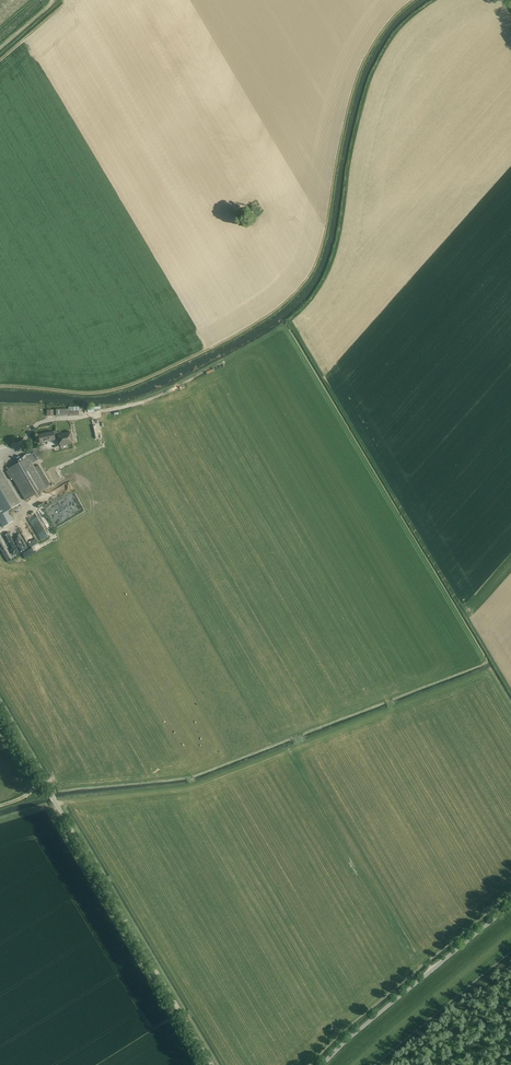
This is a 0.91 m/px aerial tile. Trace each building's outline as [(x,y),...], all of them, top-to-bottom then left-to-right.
[(245,203),(237,209),(242,215),(250,210),(245,203)] [(56,416),(77,416),(79,416),(79,407),(68,407),(68,409),(56,409),(56,416)] [(53,431),(38,435),(40,443),(47,442),(48,444),(50,444),(50,441),(55,440),(54,439),(58,439),(60,446),(73,443),(70,432),(61,434),(61,431),(57,432),(57,431),(53,432),(53,431)] [(34,467),(28,457),(7,469),(25,500),(46,488),(46,487),(50,485),(38,465),(34,467)] [(3,527),(13,521),(7,511),(20,504),(0,470),(0,522),(3,527)] [(337,1030),(332,1025),(327,1029),(332,1035),(337,1030)]
